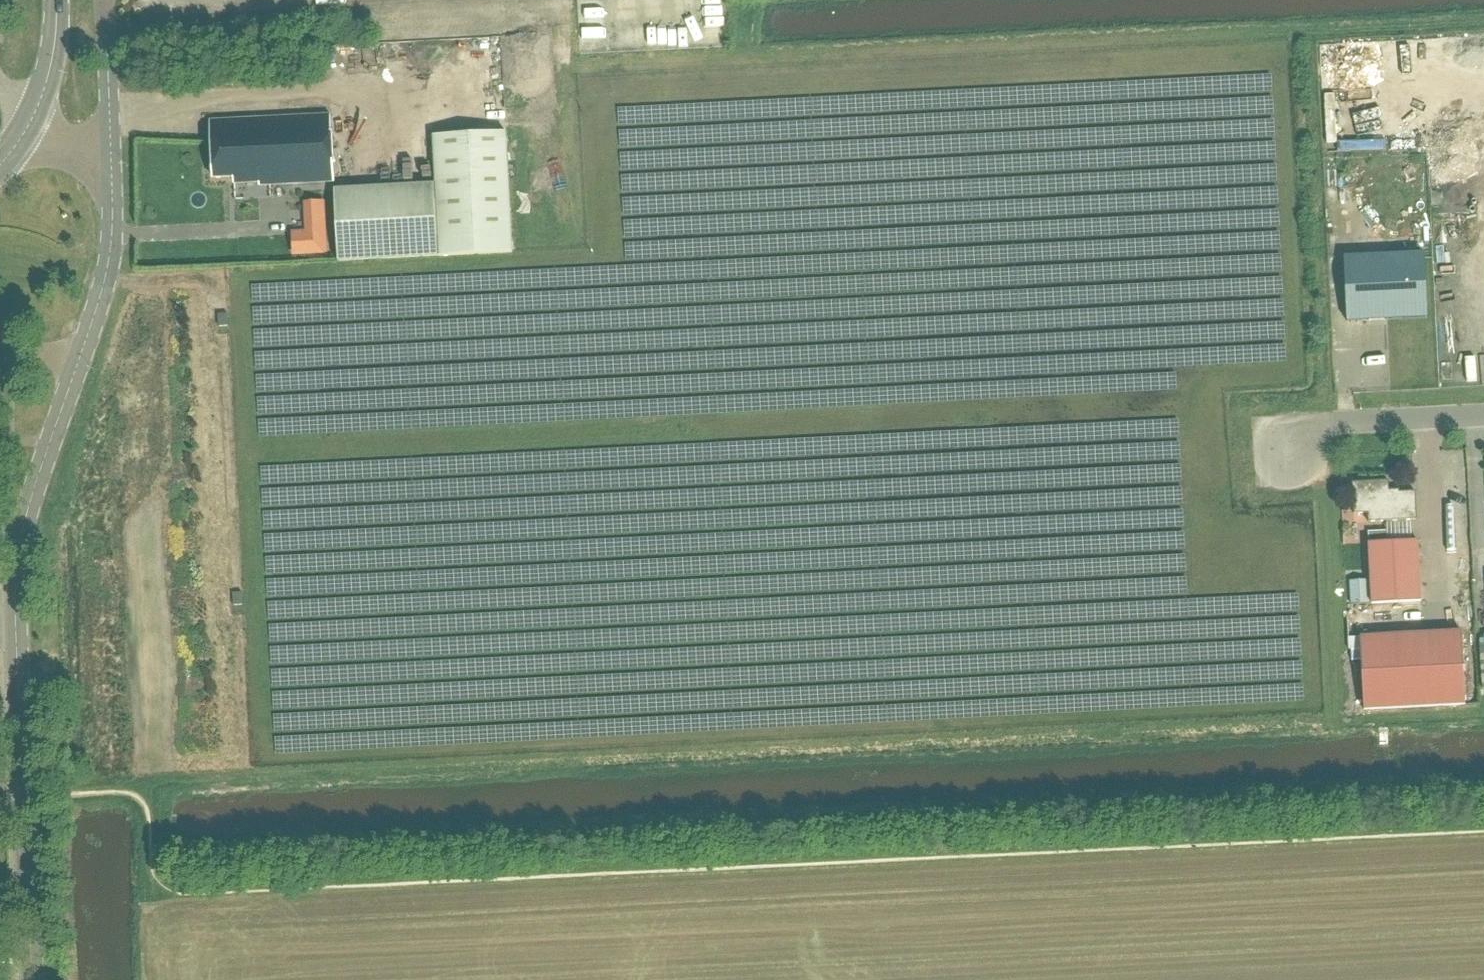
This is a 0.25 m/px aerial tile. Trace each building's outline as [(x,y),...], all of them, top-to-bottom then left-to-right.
[(335,181),(331,115),(211,122),(214,179),(234,178),(235,185),(259,183),(259,185),(335,181)] [(338,263),(513,254),(507,133),(434,137),(436,185),(335,191),(338,263)] [(325,231),(324,201),(307,202),(309,235),(325,234),(325,231)] [(1347,323),(1428,319),(1426,270),(1344,274),(1347,323)] [(1389,496),(1388,482),(1352,484),(1354,515),(1368,514),(1368,523),(1417,521),(1415,493),(1398,493),(1398,495),(1389,496)] [(1372,605),(1421,603),(1418,542),(1369,544),(1372,605)] [(1370,605),(1369,593),(1350,594),(1351,606),(1370,605)] [(1367,712),(1467,706),(1463,632),(1363,638),(1367,712)]
